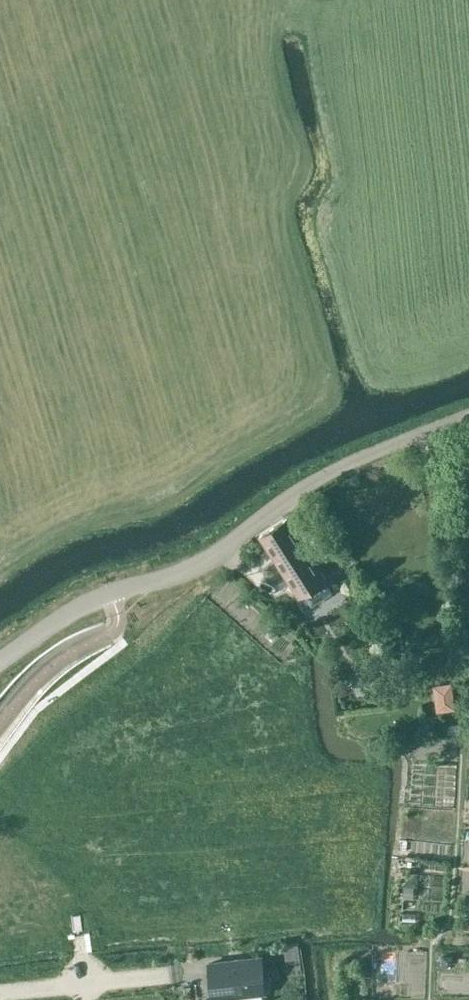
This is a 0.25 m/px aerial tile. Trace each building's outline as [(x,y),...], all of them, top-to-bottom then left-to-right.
[(287,518),(260,536),(299,597),(304,594),(312,606),(332,592),(325,580),(326,579),(298,535),(305,531),(296,518),(290,522),(287,518)] [(449,709),(449,683),(430,683),(431,710),(449,709)] [(468,891),(468,861),(461,860),(459,890),(468,891)] [(458,938),(468,938),(468,917),(457,918),(458,938)] [(438,957),(439,970),(468,969),(468,956),(438,957)] [(202,963),(207,999),(259,992),(254,957),(202,963)]
